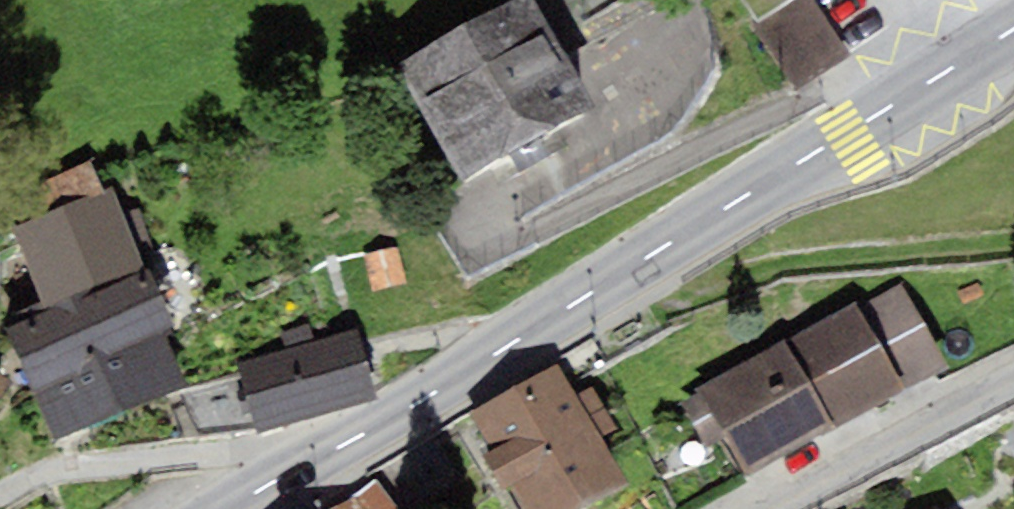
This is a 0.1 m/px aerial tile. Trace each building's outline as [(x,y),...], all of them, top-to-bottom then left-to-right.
[(592,107),(532,0),(520,0),(400,67),(463,179),(592,107)] [(751,24),(780,78),(833,50),(807,0),(798,0),(751,24)] [(28,222),(104,191),(92,162),(16,193),(28,222)] [(28,222),(13,228),(46,311),(73,300),(137,274),(145,271),(112,188),(104,191),(28,222)] [(137,274),(73,300),(122,413),(185,386),(137,274)] [(858,309),(905,390),(948,365),(901,283),(858,309)] [(56,441),(122,413),(73,300),(46,311),(7,328),(56,441)] [(782,339),(696,389),(698,393),(724,438),(746,475),(833,425),(836,430),(905,390),(858,309),(854,303),(785,343),(782,339)] [(257,434),(376,399),(356,329),(236,364),(257,434)] [(557,364),(471,414),(492,449),(481,455),(504,494),(515,488),(527,508),(584,508),(628,483),(600,437),(576,395),(557,364)] [(0,373),(0,395),(10,379),(0,373)] [(576,395),(600,437),(617,427),(592,386),(576,395)] [(708,447),(724,438),(698,393),(682,403),(708,447)] [(379,483),(364,491),(333,508),(396,508),(379,483)]
